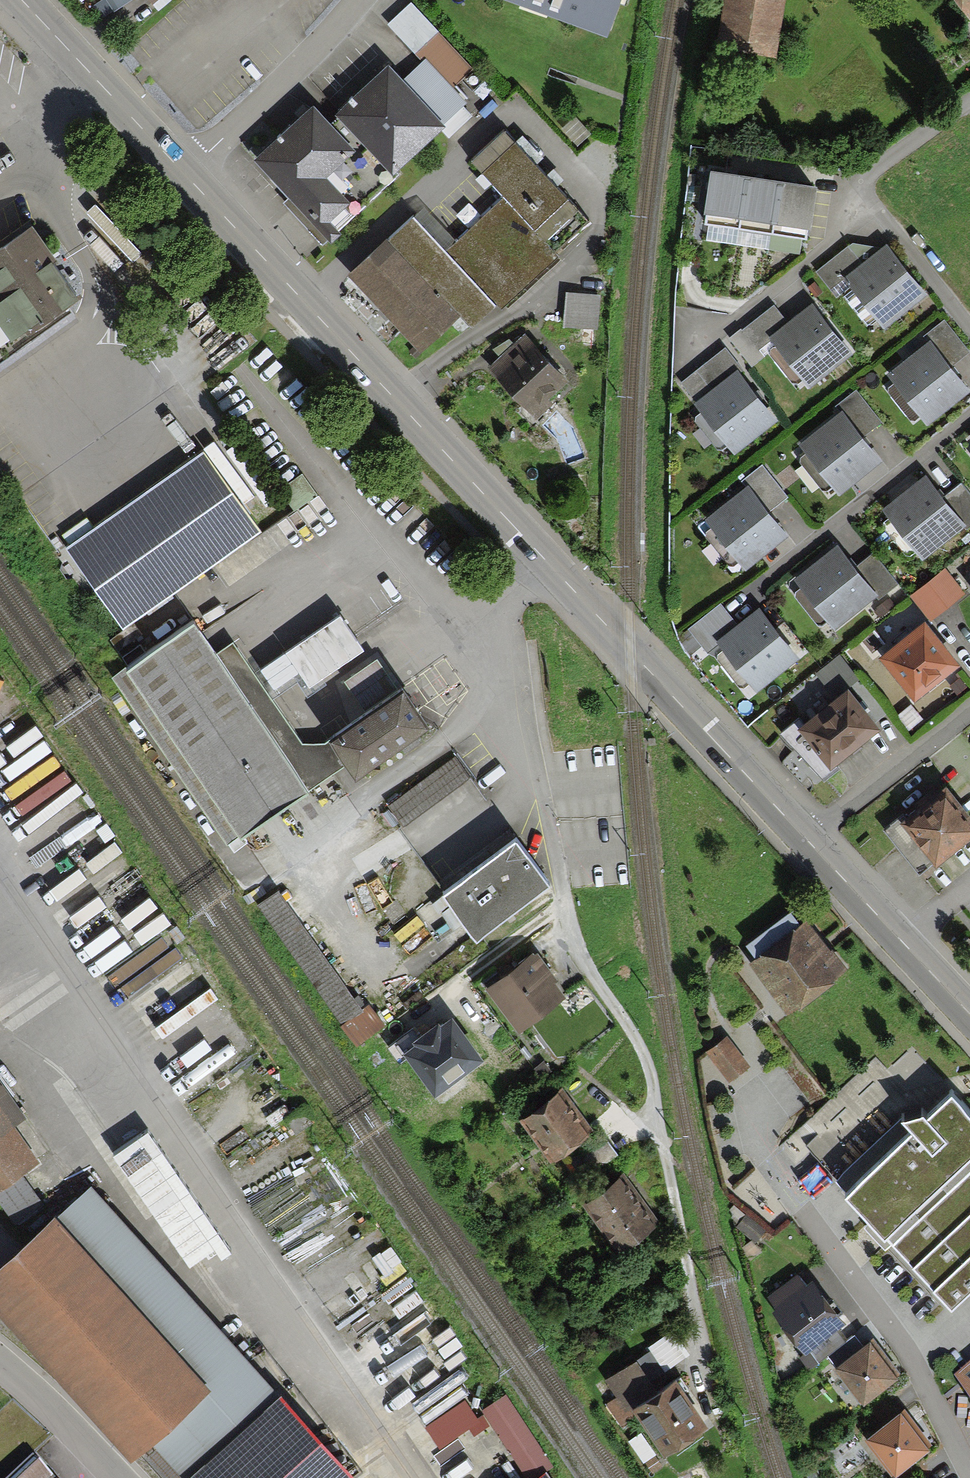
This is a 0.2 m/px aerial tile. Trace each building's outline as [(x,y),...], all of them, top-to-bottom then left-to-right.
[(418,0),(413,0),(390,20),(427,63),(411,77),(391,55),(340,100),(396,164),(439,126),(450,138),(475,116),(458,96),(483,74),(418,0)] [(611,30),(621,0),(526,0),(611,30)] [(714,44),(774,52),(779,0),(720,0),(714,44)] [(967,15),(969,12),(969,0),(956,0),(967,15)] [(353,140),(314,97),(258,147),(320,216),(348,190),(325,165),(353,140)] [(422,206),(354,265),(420,341),(461,306),(476,323),(594,221),(509,123),(471,156),(502,191),(449,237),(422,206)] [(810,195),(703,179),(698,223),(802,236),(810,195)] [(0,243),(0,359),(89,299),(35,219),(0,243)] [(880,242),(838,273),(876,324),(918,294),(880,242)] [(808,299),(765,332),(808,386),(851,353),(808,299)] [(487,368),(527,415),(570,378),(530,332),(487,368)] [(926,335),(888,367),(927,414),(966,381),(926,335)] [(735,359),(689,394),(730,448),(776,413),(735,359)] [(840,405),(797,441),(835,486),(878,451),(840,405)] [(204,446),(67,542),(124,623),(262,527),(204,446)] [(924,477),(883,510),(919,554),(960,521),(924,477)] [(750,481),(704,515),(741,565),(787,532),(750,481)] [(838,542),(791,578),(830,628),(877,592),(838,542)] [(918,589),(931,607),(959,587),(945,568),(918,589)] [(202,611),(114,672),(232,841),(320,781),(202,611)] [(750,614),(704,651),(743,701),(790,664),(750,614)] [(922,626),(883,654),(910,691),(949,662),(922,626)] [(414,671),(330,731),(359,770),(442,710),(414,671)] [(845,693),(801,728),(827,761),(871,726),(845,693)] [(900,809),(931,853),(969,825),(969,803),(950,774),(900,809)] [(557,874),(522,827),(448,880),(483,928),(557,874)] [(279,884),(256,901),(338,1020),(362,1004),(279,884)] [(790,910),(740,949),(787,1008),(837,968),(790,910)] [(535,945),(489,977),(519,1020),(565,988),(535,945)] [(459,1005),(406,1040),(434,1081),(487,1046),(459,1005)] [(726,1037),(706,1051),(726,1077),(745,1063),(726,1037)] [(554,1078),(516,1107),(549,1150),(587,1122),(554,1078)] [(969,1283),(969,1116),(940,1085),(837,1182),(950,1302),(969,1283)] [(37,1158),(0,1101),(0,1183),(37,1158)] [(615,1172),(582,1198),(615,1240),(648,1215),(615,1172)] [(0,1265),(0,1277),(180,1477),(182,1477),(286,1385),(99,1177),(0,1265)] [(810,1276),(771,1304),(800,1344),(839,1316),(810,1276)] [(865,1335),(833,1360),(858,1392),(890,1368),(865,1335)] [(654,1345),(613,1373),(659,1441),(700,1413),(654,1345)] [(955,1386),(969,1404),(969,1373),(955,1386)] [(192,1477),(355,1477),(281,1397),(192,1477)] [(897,1405),(862,1431),(888,1467),(924,1442),(897,1405)] [(37,1458),(16,1477),(57,1477),(37,1458)]
